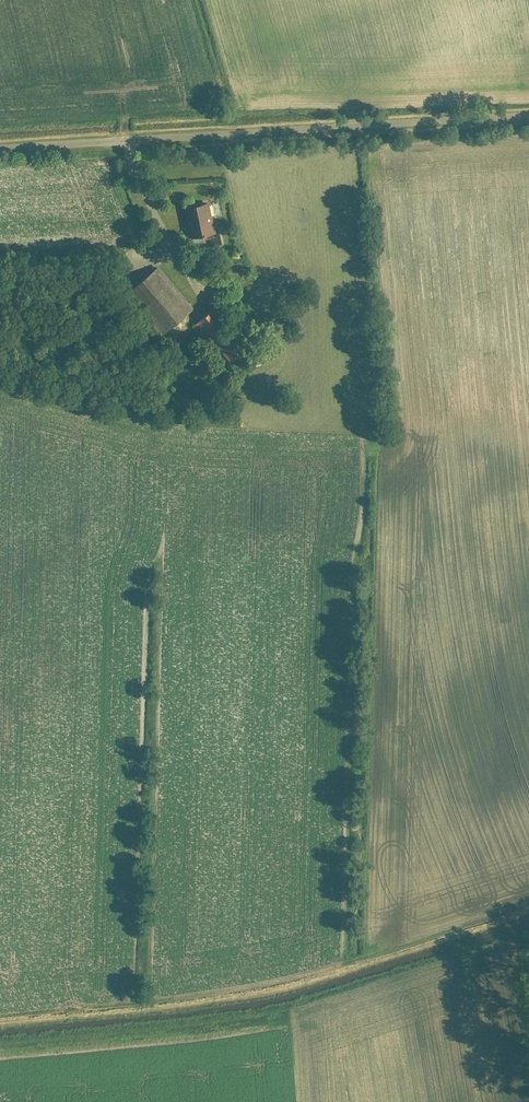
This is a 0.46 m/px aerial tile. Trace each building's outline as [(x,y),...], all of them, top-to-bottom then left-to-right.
[(211,204),(182,209),(188,240),(216,235),(211,204)] [(157,267),(129,292),(162,330),(190,305),(157,267)]
